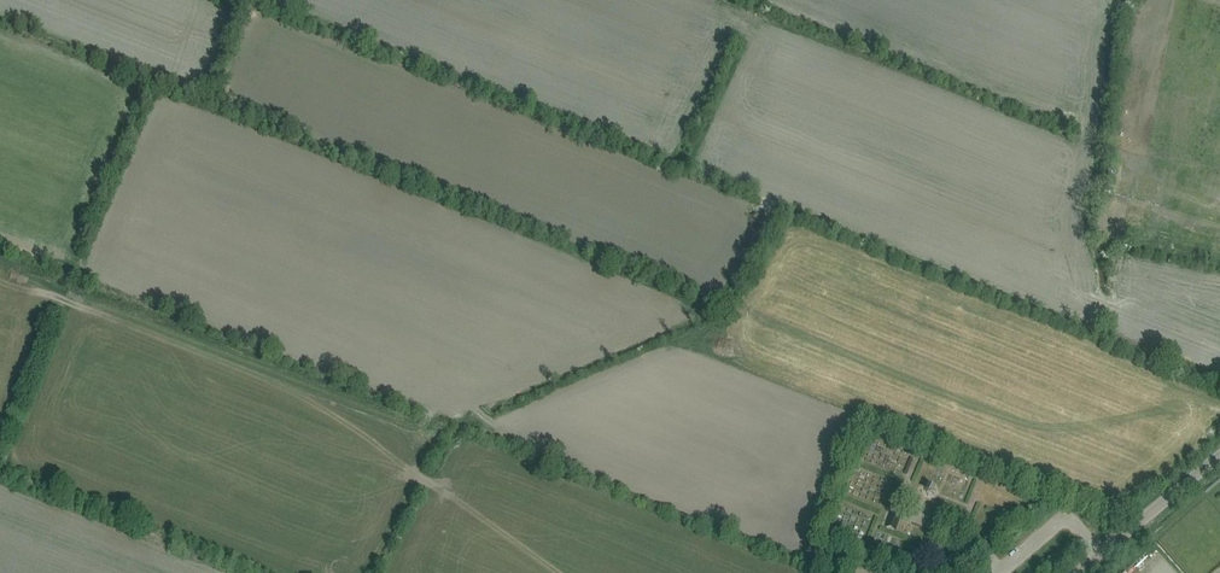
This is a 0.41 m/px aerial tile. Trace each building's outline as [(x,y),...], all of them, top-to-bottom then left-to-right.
[(898,519),(890,516),(886,527),(894,530),(898,519)]
